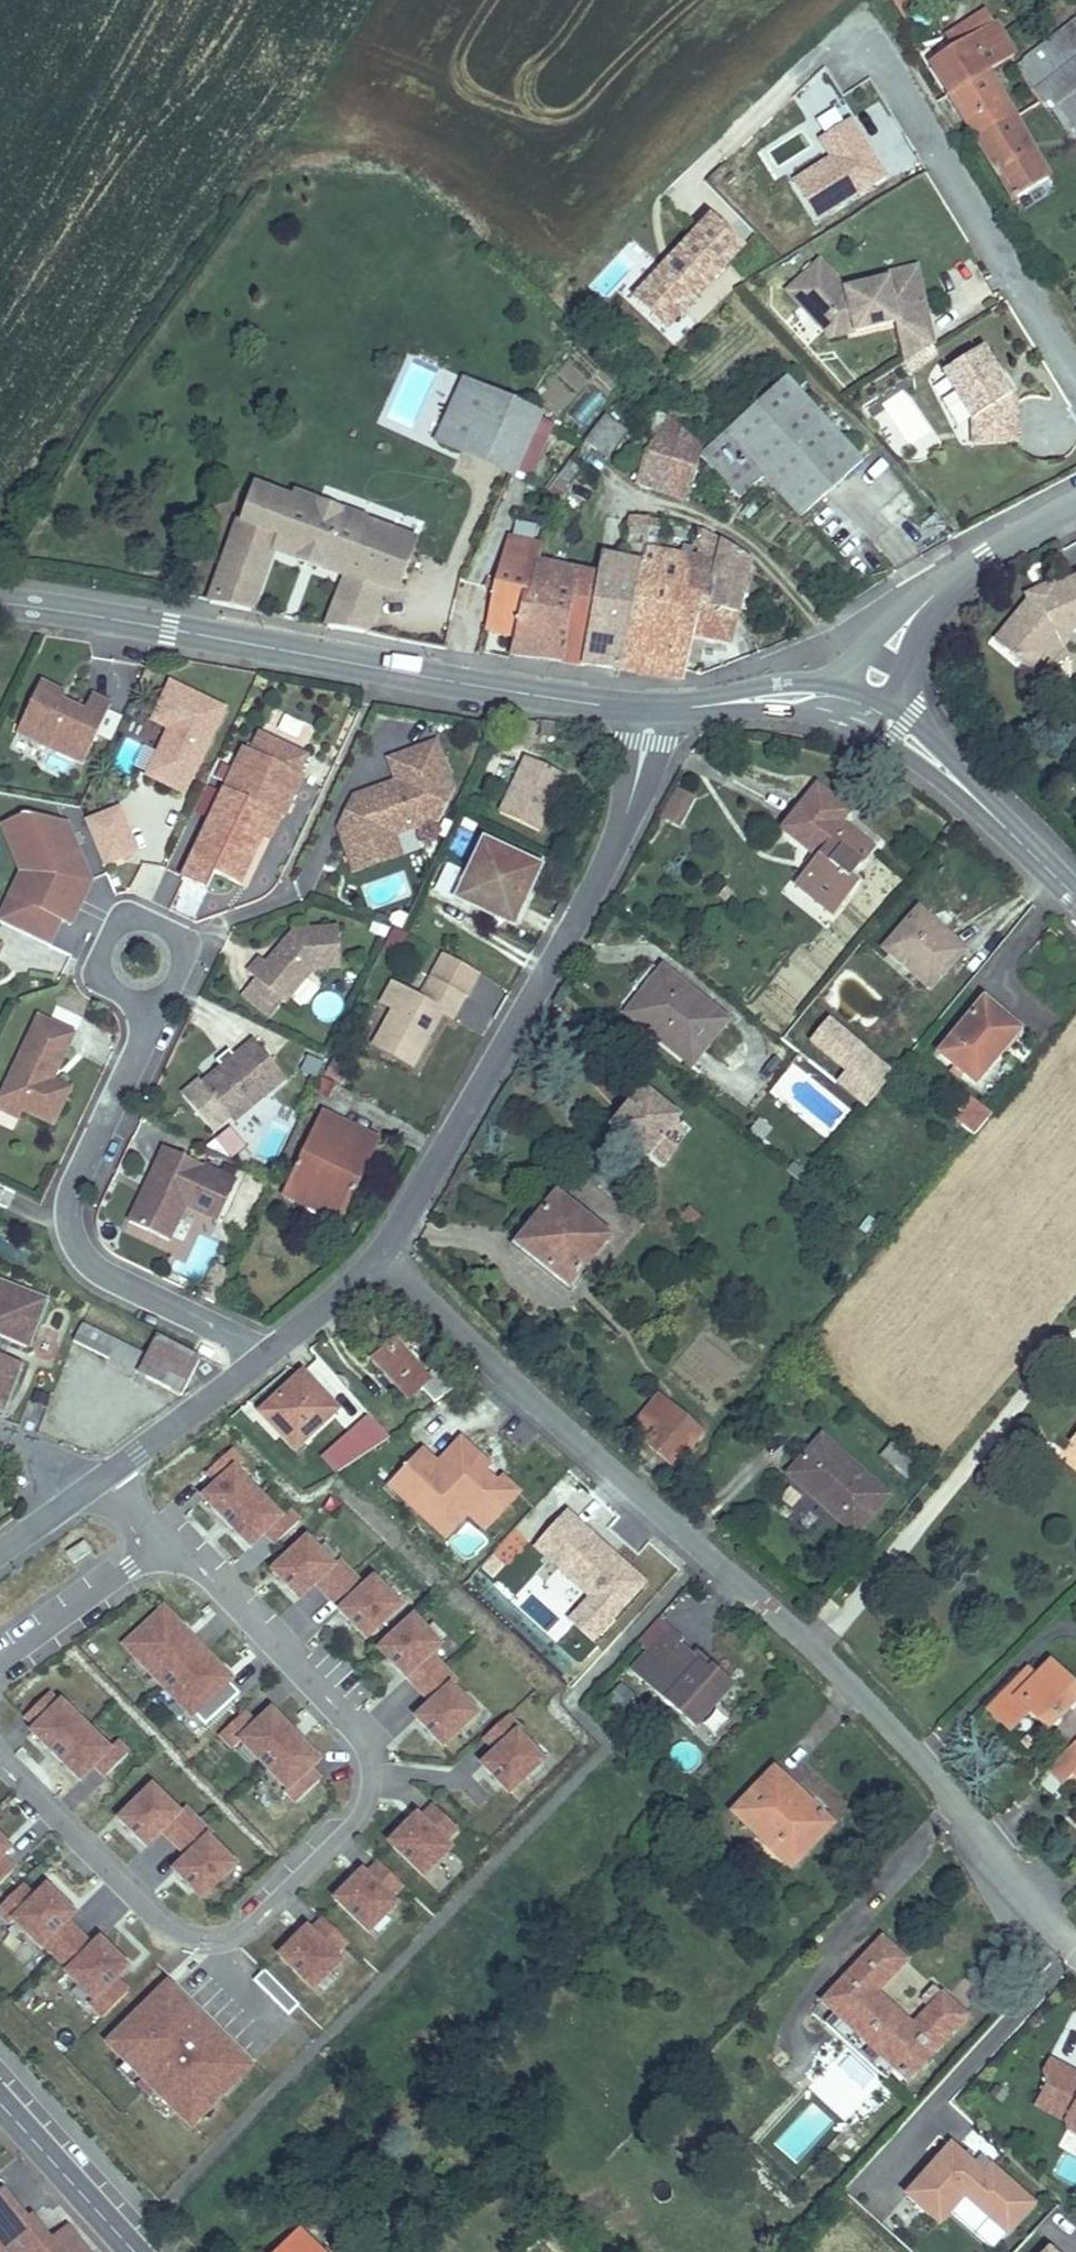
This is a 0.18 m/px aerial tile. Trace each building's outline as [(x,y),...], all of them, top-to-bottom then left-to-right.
[(948,34),(956,46),(995,23),(987,11),(948,34)] [(995,23),(956,46),(931,61),(1016,199),(1050,178),(986,74),(1015,56),(995,23)] [(1075,59),(1075,23),(1016,68),(1031,93),(1075,59)] [(1075,124),(1075,60),(1035,91),(1067,132),(1075,124)] [(817,140),(826,155),(789,176),(816,223),(890,180),(855,119),(817,140)] [(666,334),(749,250),(711,213),(628,297),(666,334)] [(889,294),(886,282),(845,291),(820,263),(789,291),(831,337),(848,333),(846,326),(854,324),(856,331),(882,325),(895,322),(908,319),(905,308),(911,307),(907,290),(889,294)] [(885,276),(886,282),(889,294),(907,290),(911,307),(905,308),(908,319),(895,322),(897,330),(928,323),(915,269),(885,276)] [(933,346),(928,323),(897,330),(905,364),(933,346)] [(848,333),(856,331),(854,324),(846,326),(848,333)] [(1018,444),(1017,405),(983,349),(944,373),(973,421),(974,445),(1018,444)] [(702,456),(740,498),(765,476),(801,517),(862,462),(787,378),(785,380),(702,456)] [(465,453),(492,394),(464,381),(437,441),(465,453)] [(513,471),(523,447),(530,433),(538,416),(492,394),(465,453),(511,475),(513,471)] [(636,484),(662,493),(681,431),(668,420),(660,414),(636,484)] [(605,417),(585,442),(586,444),(607,458),(625,434),(626,432),(605,417)] [(681,431),(662,493),(688,501),(702,449),(681,431)] [(523,447),(541,455),(548,442),(530,433),(523,447)] [(523,447),(513,471),(530,479),(541,455),(523,447)] [(633,465),(622,459),(616,470),(627,475),(633,465)] [(560,477),(569,484),(581,467),(572,461),(560,477)] [(557,501),(569,484),(560,477),(548,494),(557,501)] [(252,487),(210,603),(251,611),(273,549),(346,575),(327,627),(398,641),(403,627),(424,631),(426,618),(407,614),(414,597),(415,598),(433,548),(365,524),(366,522),(341,513),(342,510),(318,502),(317,504),(291,495),(290,500),(252,487)] [(629,528),(622,561),(639,565),(642,550),(645,532),(629,528)] [(701,563),(680,558),(674,590),(709,597),(706,608),(738,615),(751,562),(705,531),(698,529),(694,539),(701,542),(699,549),(705,552),(701,563)] [(531,602),(539,565),(543,545),(508,537),(498,581),(496,590),(487,629),(514,636),(521,601),(531,602)] [(674,590),(680,558),(642,550),(639,565),(618,670),(681,680),(693,635),(731,643),(738,615),(706,608),(709,597),(674,590)] [(618,670),(639,565),(622,561),(602,557),(598,578),(583,665),(618,670)] [(564,661),(578,574),(539,565),(531,602),(521,601),(514,636),(510,655),(564,661)] [(583,665),(598,578),(578,574),(564,661),(583,665)] [(485,588),(496,590),(498,581),(488,579),(485,588)] [(1070,630),(1075,627),(1075,579),(1054,589),(1050,597),(1039,602),(1031,599),(996,642),(1029,669),(1042,653),(1055,637),(1053,631),(1067,625),(1070,630)] [(1028,595),(1031,599),(1039,602),(1050,597),(1054,589),(1052,583),(1028,595)] [(1072,636),(1070,630),(1067,625),(1053,631),(1055,637),(1042,653),(1052,661),(1072,636)] [(67,687),(40,676),(13,733),(79,763),(111,699),(90,691),(82,706),(62,697),(67,687)] [(149,775),(184,791),(224,709),(171,685),(154,720),(171,728),(149,775)] [(252,752),(245,748),(182,879),(206,891),(215,873),(240,884),(263,835),(269,825),(276,828),(281,817),(283,818),(304,776),(299,774),(308,756),(261,733),(252,752)] [(438,820),(452,790),(436,744),(391,760),(399,782),(356,798),(341,828),(353,862),(376,854),(372,843),(394,835),(438,820)] [(567,773),(524,753),(498,810),(540,829),(567,773)] [(76,765),(66,760),(63,765),(74,769),(76,765)] [(872,850),(844,827),(842,830),(837,826),(839,823),(848,812),(816,787),(783,829),(818,857),(796,884),(834,914),(859,882),(851,876),(872,850)] [(693,800),(677,791),(663,817),(679,825),(693,800)] [(86,823),(103,864),(136,851),(119,810),(86,823)] [(3,825),(9,839),(18,835),(34,874),(30,876),(32,879),(36,890),(41,892),(34,907),(12,896),(0,921),(0,922),(49,945),(61,921),(64,922),(76,898),(83,901),(91,882),(67,823),(23,815),(3,825)] [(271,839),(276,828),(269,825),(263,835),(271,839)] [(18,835),(9,839),(23,873),(12,896),(34,907),(41,892),(36,890),(32,879),(30,876),(34,874),(18,835)] [(372,843),(376,854),(353,862),(356,873),(402,857),(394,835),(372,843)] [(541,868),(484,842),(468,875),(448,865),(436,891),(479,912),(484,903),(518,918),(541,868)] [(138,894),(169,908),(183,876),(152,862),(138,894)] [(718,895),(725,902),(733,894),(725,887),(718,895)] [(513,928),(518,918),(484,903),(479,912),(513,928)] [(930,988),(959,956),(932,933),(937,927),(918,911),(885,949),(930,988)] [(64,922),(61,921),(49,945),(52,947),(64,922)] [(964,951),(937,927),(932,933),(959,956),(964,951)] [(314,969),(341,968),(339,928),(294,930),(295,936),(287,945),(284,943),(267,963),(261,958),(249,972),(285,1004),(314,969)] [(294,930),(284,943),(287,945),(295,936),(294,930)] [(663,972),(630,1013),(691,1062),(723,1021),(663,972)] [(467,996),(430,976),(420,993),(392,978),(378,1003),(390,1008),(369,1044),(412,1068),(441,1013),(453,1019),(467,996)] [(983,1002),(978,1008),(994,1021),(999,1015),(983,1002)] [(1019,1031),(999,1015),(994,1021),(978,1008),(939,1055),(974,1084),(1019,1031)] [(75,1034),(39,1017),(0,1098),(23,1109),(54,1124),(70,1089),(48,1079),(54,1066),(58,1068),(75,1034)] [(825,1017),(799,1048),(868,1105),(894,1073),(825,1017)] [(286,1078),(255,1040),(202,1084),(234,1122),(286,1078)] [(683,1111),(641,1080),(605,1125),(661,1169),(686,1134),(673,1125),(683,1111)] [(0,1098),(0,1099),(0,1107),(20,1117),(23,1109),(0,1098)] [(991,1114),(976,1100),(957,1122),(974,1135),(991,1114)] [(311,1195),(345,1211),(379,1141),(322,1114),(284,1194),(306,1205),(311,1195)] [(225,1158),(245,1151),(237,1127),(217,1134),(225,1158)] [(218,1221),(237,1181),(165,1147),(147,1185),(149,1190),(146,1195),(143,1194),(130,1222),(169,1241),(186,1206),(218,1221)] [(341,1222),(345,1211),(311,1195),(306,1205),(341,1222)] [(556,1265),(574,1280),(608,1237),(556,1195),(517,1244),(551,1271),(556,1265)] [(569,1286),(574,1280),(556,1265),(551,1271),(569,1286)] [(45,1300),(0,1282),(0,1337),(27,1347),(45,1300)] [(112,1338),(82,1323),(74,1340),(108,1357),(112,1350),(107,1347),(112,1338)] [(140,1367),(138,1372),(182,1395),(200,1359),(156,1337),(140,1367)] [(108,1357),(137,1372),(140,1367),(133,1364),(139,1351),(112,1338),(107,1347),(112,1350),(108,1357)] [(420,1388),(434,1403),(446,1396),(458,1387),(438,1366),(429,1375),(426,1378),(392,1343),(372,1362),(408,1400),(420,1388)] [(215,1353),(202,1347),(199,1355),(212,1361),(215,1353)] [(140,1367),(146,1355),(139,1351),(133,1364),(140,1367)] [(2,1410),(20,1363),(0,1355),(0,1409),(2,1410)] [(261,1414),(277,1431),(280,1428),(298,1447),(337,1410),(303,1373),(261,1414)] [(659,1396),(640,1419),(667,1442),(658,1452),(674,1466),(703,1432),(659,1396)] [(369,1413),(323,1454),(346,1479),(391,1438),(369,1413)] [(631,1430),(658,1452),(667,1442),(640,1419),(631,1430)] [(295,1450),(298,1447),(280,1428),(277,1431),(295,1450)] [(789,1474),(805,1489),(809,1486),(815,1491),(811,1494),(855,1534),(889,1496),(822,1437),(789,1474)] [(880,1457),(905,1479),(917,1465),(892,1442),(880,1457)] [(523,1498),(463,1446),(442,1469),(426,1458),(392,1499),(448,1546),(472,1527),(490,1539),(523,1498)] [(282,1522),(239,1475),(206,1501),(251,1550),(282,1522)] [(805,1489),(811,1494),(815,1491),(809,1486),(805,1489)] [(585,1530),(567,1513),(536,1548),(591,1598),(570,1621),(593,1642),(645,1584),(613,1555),(609,1559),(600,1551),(602,1549),(584,1532),(585,1530)] [(613,1555),(585,1530),(584,1532),(602,1549),(600,1551),(609,1559),(613,1555)] [(307,1538),(272,1571),(299,1599),(315,1583),(366,1639),(400,1607),(374,1578),(364,1587),(338,1560),(332,1565),(307,1538)] [(227,1682),(164,1612),(126,1650),(191,1718),(227,1682)] [(413,1618),(379,1650),(432,1704),(417,1718),(443,1746),(477,1714),(451,1687),(456,1682),(430,1655),(440,1646),(413,1618)] [(730,1686),(712,1670),(709,1674),(693,1660),(679,1647),(682,1643),(657,1621),(637,1643),(649,1653),(633,1671),(694,1727),(730,1686)] [(697,1656),(693,1660),(709,1674),(712,1670),(697,1656)] [(1037,1675),(1028,1684),(1021,1676),(988,1710),(1011,1733),(1031,1713),(1069,1750),(1075,1743),(1075,1685),(1051,1661),(1037,1675)] [(1029,1668),(1021,1676),(1028,1684),(1037,1675),(1029,1668)] [(620,1684),(607,1701),(623,1713),(636,1695),(620,1684)] [(107,1752),(61,1707),(33,1736),(78,1781),(107,1752)] [(325,1766),(275,1715),(243,1749),(293,1797),(325,1766)] [(508,1716),(484,1738),(497,1751),(483,1765),(509,1793),(543,1761),(517,1733),(521,1730),(508,1716)] [(1069,1750),(1048,1772),(1062,1786),(1073,1774),(1075,1777),(1075,1743),(1069,1750)] [(776,1844),(771,1850),(791,1870),(834,1825),(820,1811),(816,1815),(808,1808),(812,1804),(774,1768),(731,1813),(745,1826),(751,1820),(776,1844)] [(152,1787),(119,1820),(146,1847),(162,1831),(188,1857),(175,1871),(201,1898),(235,1865),(208,1838),(212,1835),(184,1808),(178,1813),(152,1787)] [(820,1811),(812,1804),(808,1808),(816,1815),(820,1811)] [(460,1854),(421,1817),(391,1848),(433,1884),(460,1854)] [(745,1826),(771,1850),(776,1844),(751,1820),(745,1826)] [(14,1870),(1,1857),(10,1849),(0,1839),(0,1885),(14,1870)] [(402,1913),(363,1877),(333,1907),(375,1943),(402,1913)] [(0,1908),(0,1915),(11,1925),(14,1921),(41,1948),(44,1945),(70,1971),(67,1974),(94,2000),(90,2004),(104,2018),(128,1993),(115,1980),(128,1968),(100,1940),(93,1948),(67,1922),(74,1915),(47,1887),(34,1900),(22,1887),(0,1908)] [(352,1969),(313,1933),(283,1963),(325,1999),(352,1969)] [(907,2082),(967,2017),(933,1986),(922,1998),(931,2007),(913,2027),(876,1994),(906,1961),(882,1939),(822,2004),(821,2003),(812,2013),(815,2016),(824,2024),(833,2014),(907,2082)] [(288,2014),(299,2004),(265,1970),(254,1980),(288,2014)] [(255,2073),(174,1991),(114,2050),(199,2131),(255,2073)] [(848,2049),(812,2082),(845,2118),(858,2107),(881,2133),(905,2112),(848,2049)] [(1058,2064),(1042,2069),(1046,2081),(1035,2102),(1065,2117),(1067,2128),(1075,2132),(1075,2074),(1058,2064)] [(1007,2233),(1034,2203),(992,2165),(985,2173),(975,2163),(952,2143),(906,2192),(939,2222),(965,2194),(1007,2233)] [(985,2173),(992,2165),(982,2155),(975,2163),(985,2173)] [(68,2229),(48,2205),(31,2218),(51,2243),(68,2229)] [(31,2218),(0,2244),(0,2251),(86,2251),(68,2229),(51,2243),(31,2218)] [(297,2230),(276,2251),(319,2251),(297,2230)] [(1054,2243),(1045,2251),(1064,2251),(1054,2243)]
